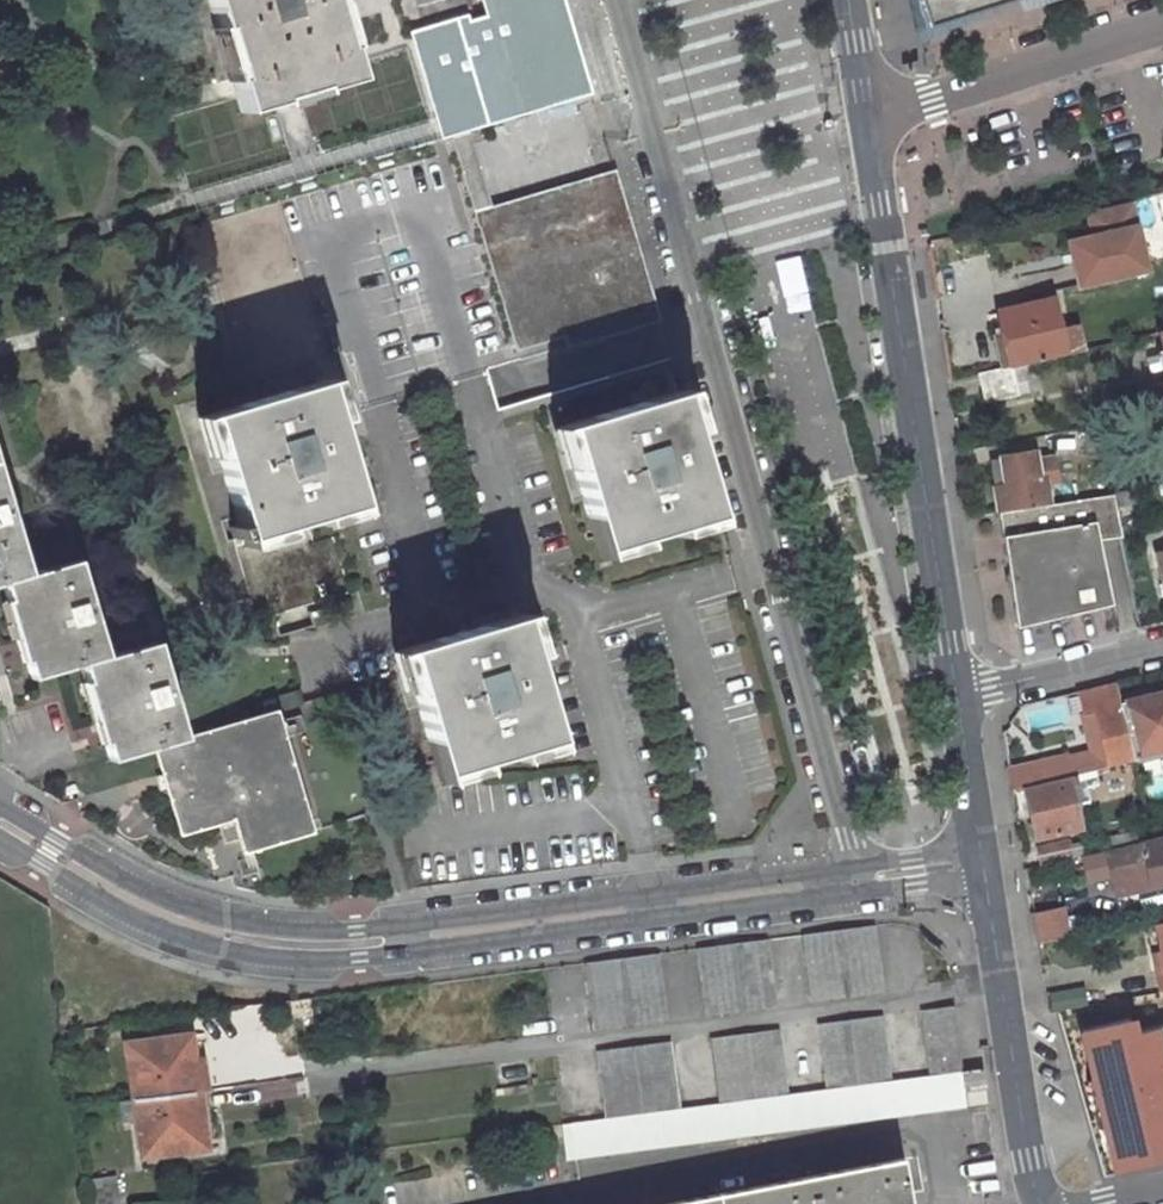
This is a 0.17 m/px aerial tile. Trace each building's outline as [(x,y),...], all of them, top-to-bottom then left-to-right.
[(216,26),(221,24),(238,75),(232,77),(236,92),(243,111),(279,100),(278,95),(317,82),(318,88),(355,77),(345,43),(340,44),(327,0),(207,0),(216,26)] [(546,0),(488,0),(493,15),(427,36),(415,39),(439,117),(570,77),(546,0)] [(570,77),(439,117),(444,134),(595,89),(568,0),(546,0),(570,77)] [(965,13),(961,0),(941,0),(943,7),(953,38),(976,31),(1011,20),(1047,8),(1073,0),(1006,0),(965,13)] [(965,13),(1006,0),(961,0),(965,13)] [(602,190),(643,323),(661,318),(618,168),(582,179),(476,210),(481,226),(602,190)] [(643,323),(602,190),(481,226),(517,345),(554,332),(558,349),(643,323)] [(1147,275),(1131,206),(1085,217),(1093,252),(1096,263),(1101,286),(1147,275)] [(1096,263),(1093,252),(1082,254),(1084,266),(1096,263)] [(1069,360),(1056,305),(1005,317),(1010,340),(1002,342),(1008,375),(1042,367),(1069,360)] [(991,406),(1047,393),(1042,367),(1008,375),(984,380),(991,406)] [(360,500),(321,370),(207,407),(246,535),(360,500)] [(717,528),(681,401),(566,433),(602,559),(717,528)] [(1128,426),(1123,401),(1095,407),(1100,432),(1128,426)] [(0,444),(0,590),(20,584),(50,679),(99,663),(130,761),(173,747),(202,737),(172,640),(122,657),(90,560),(41,576),(0,444)] [(1010,517),(1059,510),(1054,488),(1066,485),(1061,464),(1043,468),(1041,458),(1009,463),(1010,473),(998,475),(1006,518),(1010,517)] [(1121,511),(1145,505),(1143,494),(1118,501),(1121,511)] [(1124,610),(1110,548),(1129,544),(1121,511),(1118,501),(1059,510),(1010,517),(1027,622),(1032,626),(1056,629),(1124,610)] [(450,783),(560,752),(521,624),(410,656),(450,783)] [(1092,714),(1106,770),(1133,764),(1131,758),(1119,707),(1114,687),(1076,696),(1081,716),(1092,714)] [(1119,707),(1131,758),(1162,751),(1162,696),(1119,707)] [(332,826),(295,709),(173,747),(198,824),(241,812),(245,824),(257,821),(265,847),(332,826)] [(1081,716),(1095,773),(1106,770),(1092,714),(1081,716)] [(1068,779),(1064,759),(1007,773),(1011,796),(1024,793),(1045,788),(1044,784),(1068,779)] [(1106,770),(1109,782),(1136,776),(1133,764),(1106,770)] [(1036,842),(1080,833),(1068,779),(1044,784),(1045,788),(1024,793),(1036,842)] [(1106,856),(1118,900),(1162,887),(1162,840),(1147,843),(1148,847),(1106,856)] [(1074,860),(1071,844),(1038,851),(1042,868),(1074,860)] [(1052,918),(1031,922),(1035,947),(1058,942),(1064,942),(1058,916),(1052,918)] [(1159,997),(1162,997),(1162,928),(1152,931),(1158,958),(1162,976),(1155,977),(1159,997)] [(810,1005),(877,998),(872,932),(802,940),(810,1005)] [(762,944),(731,948),(739,1014),(771,1010),(762,944)] [(731,948),(697,952),(706,1018),(739,1014),(731,948)] [(588,1031),(659,1022),(651,957),(581,966),(588,1031)] [(1158,958),(1151,960),(1155,977),(1162,976),(1158,958)] [(1066,1017),(1099,1159),(1162,1145),(1162,1073),(1155,1075),(1138,1000),(1066,1017)] [(961,1065),(953,1006),(919,1011),(927,1076),(959,1072),(959,1066),(961,1065)] [(891,1081),(883,1016),(816,1024),(825,1090),(891,1081)] [(205,1039),(204,1030),(189,1032),(196,1089),(207,1088),(200,1040),(205,1039)] [(788,1095),(779,1030),(709,1039),(718,1104),(788,1095)] [(196,1089),(189,1032),(125,1040),(132,1097),(196,1089)] [(679,1109),(670,1041),(595,1051),(604,1119),(679,1109)] [(964,1092),(985,1089),(983,1069),(959,1072),(961,1086),(963,1086),(964,1092)] [(961,1086),(959,1072),(927,1076),(891,1081),(825,1090),(788,1095),(718,1104),(679,1109),(604,1119),(562,1124),(566,1160),(966,1107),(964,1092),(963,1086),(961,1086)] [(202,1145),(216,1144),(216,1133),(212,1133),(207,1088),(196,1089),(202,1145)] [(139,1153),(202,1145),(196,1089),(132,1097),(117,1099),(118,1107),(124,1106),(125,1118),(134,1117),(139,1153)] [(964,1092),(966,1107),(987,1104),(985,1089),(964,1092)] [(899,1165),(680,1203),(906,1203),(899,1165)] [(115,1185),(112,1168),(81,1173),(84,1189),(115,1185)] [(115,1185),(84,1189),(86,1203),(118,1203),(115,1185)]
